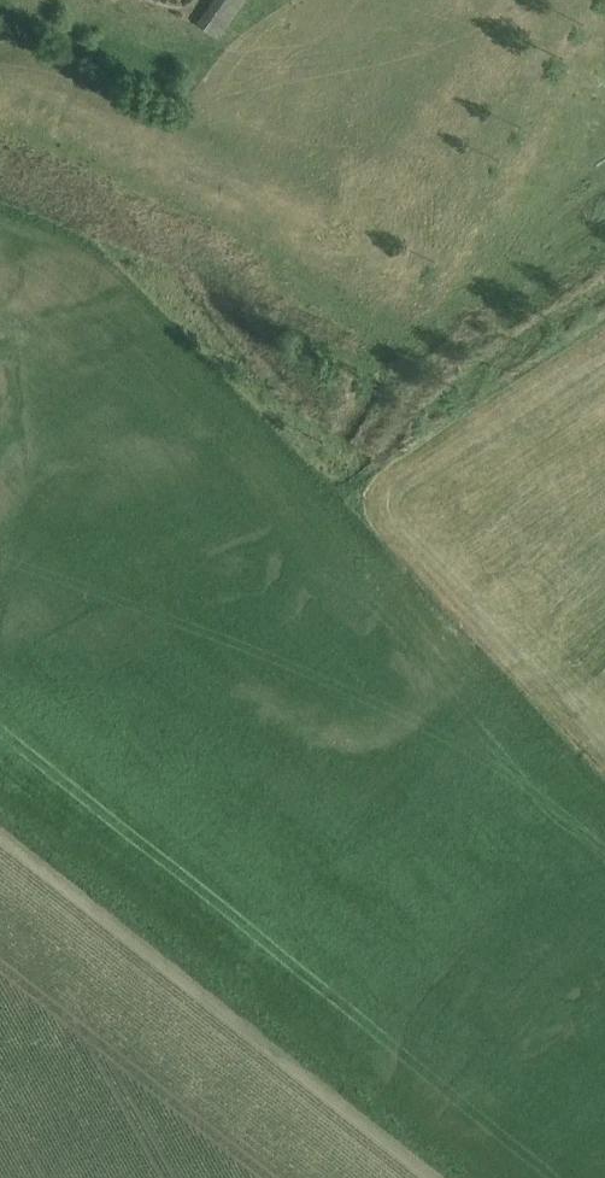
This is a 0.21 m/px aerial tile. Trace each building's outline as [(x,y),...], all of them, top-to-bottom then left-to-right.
[(195,23),(216,38),(243,0),(211,0),(195,23)]
